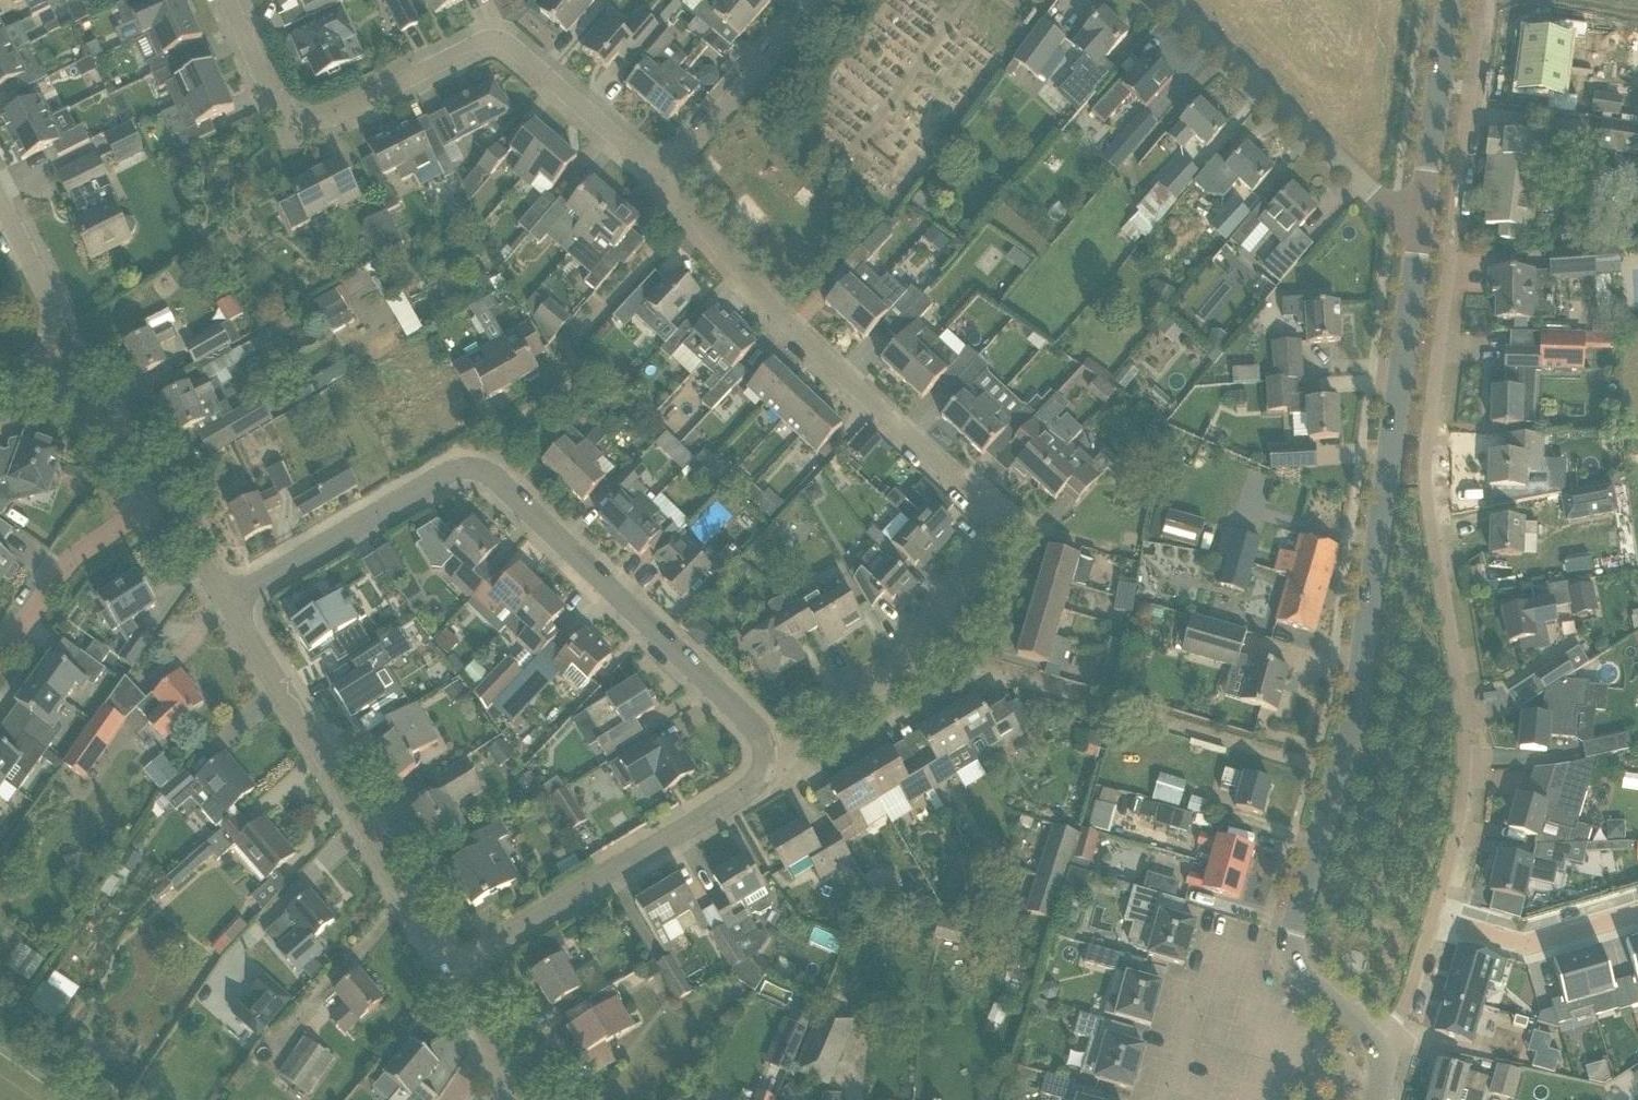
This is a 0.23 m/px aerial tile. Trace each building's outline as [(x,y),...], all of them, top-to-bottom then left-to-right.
[(32,16),(36,14),(50,7),(46,0),(24,0),(32,16)] [(66,2),(76,22),(89,16),(81,0),(70,0),(66,2)] [(146,34),(190,14),(184,0),(157,0),(144,6),(142,0),(125,0),(115,5),(125,26),(135,21),(142,35),(146,33),(146,34)] [(312,16),(339,4),(343,2),(343,0),(277,0),(282,10),(300,1),(308,18),(312,16)] [(401,33),(419,23),(409,4),(407,0),(384,0),(401,33)] [(435,15),(463,1),(462,0),(428,0),(435,15)] [(594,0),(548,0),(539,11),(553,24),(554,23),(566,33),(594,0)] [(656,24),(660,28),(681,5),(675,0),(661,17),(656,24)] [(682,1),(694,12),(704,0),(683,0),(682,1)] [(711,30),(716,34),(724,24),(739,37),(756,18),(734,0),(704,0),(702,3),(692,14),(711,30)] [(756,18),(772,0),(734,0),(756,18)] [(307,60),(316,79),(327,74),(329,78),(341,73),(339,69),(350,63),(341,44),(355,38),(349,24),(343,12),(339,4),(312,16),(316,25),(290,37),(298,53),(302,63),(307,60)] [(640,51),(641,51),(660,28),(642,12),(625,33),(608,19),(582,49),(606,69),(616,57),(628,66),(640,51)] [(1087,60),(1075,73),(1094,91),(1107,78),(1115,70),(1104,60),(1108,55),(1109,55),(1128,35),(1104,12),(1072,46),(1087,60)] [(201,37),(190,14),(146,34),(157,57),(146,62),(152,74),(175,63),(170,52),(201,37)] [(56,21),(45,26),(49,34),(60,29),(56,21)] [(1036,77),(1065,38),(1043,21),(1013,61),(1036,77)] [(1523,54),(1522,62),(1525,63),(1572,69),(1575,42),(1586,43),(1588,26),(1558,22),(1556,37),(1526,33),(1523,54)] [(640,70),(626,86),(647,105),(677,70),(688,57),(673,44),(675,41),(671,37),(660,28),(641,51),(650,58),(640,70)] [(0,32),(0,59),(14,52),(23,48),(19,41),(11,45),(4,30),(0,32)] [(716,34),(711,30),(702,41),(706,45),(723,59),(732,48),(716,34)] [(86,47),(92,60),(101,55),(95,43),(86,47)] [(0,59),(0,86),(25,74),(14,52),(0,59)] [(1165,70),(1150,56),(1123,85),(1120,82),(1092,112),(1105,124),(1132,95),(1146,109),(1172,80),(1163,72),(1165,70)] [(175,63),(152,74),(158,89),(165,85),(175,107),(223,85),(212,61),(194,69),(189,57),(175,63)] [(89,58),(76,64),(82,75),(94,68),(89,58)] [(1521,71),(1518,92),(1548,96),(1546,111),(1576,115),(1578,97),(1568,96),(1572,69),(1525,63),(1522,62),(1521,71)] [(38,67),(25,74),(31,85),(47,77),(43,68),(39,69),(38,67)] [(681,74),(677,70),(647,105),(668,123),(698,88),(681,74)] [(145,80),(134,85),(137,90),(148,85),(145,80)] [(429,122),(433,129),(443,149),(461,140),(459,135),(476,126),(477,129),(511,112),(503,95),(500,96),(494,83),(474,93),(475,94),(469,97),(467,93),(442,106),(446,114),(429,122)] [(223,85),(175,107),(186,131),(179,134),(185,146),(215,132),(210,120),(234,109),(223,85)] [(1593,94),(1591,112),(1619,116),(1621,98),(1593,94)] [(0,116),(11,138),(53,117),(42,95),(0,116)] [(1194,135),(1207,147),(1226,126),(1200,102),(1170,135),(1183,147),(1194,135)] [(53,117),(11,138),(22,160),(53,144),(59,155),(90,139),(83,126),(76,129),(66,110),(53,117)] [(1142,113),(1102,158),(1116,170),(1156,125),(1142,113)] [(1604,120),(1599,150),(1637,156),(1637,125),(1604,120)] [(128,122),(104,133),(112,149),(136,137),(128,122)] [(447,156),(443,149),(433,129),(422,134),(415,122),(392,134),(414,176),(420,189),(444,176),(446,179),(456,173),(454,168),(447,156)] [(521,180),(555,140),(534,122),(510,150),(522,161),(512,172),(521,180)] [(1551,140),(1530,137),(1526,134),(1520,132),(1514,132),(1509,135),(1490,133),(1487,157),(1489,157),(1482,212),(1487,213),(1486,224),(1501,226),(1500,238),(1513,239),(1515,240),(1516,228),(1531,230),(1539,169),(1553,171),(1553,170),(1563,171),(1566,143),(1556,142),(1556,141),(1551,140)] [(414,176),(392,134),(368,146),(378,165),(383,176),(397,169),(403,182),(414,176)] [(576,158),(555,140),(521,180),(529,187),(539,176),(552,187),(576,158)] [(140,141),(113,154),(119,165),(145,152),(140,141)] [(490,178),(508,156),(496,146),(478,168),(490,178)] [(1217,156),(1198,178),(1210,189),(1217,183),(1227,193),(1238,181),(1251,194),(1273,170),(1272,169),(1272,170),(1270,168),(1273,165),(1264,156),(1261,160),(1248,148),(1248,147),(1247,146),(1228,167),(1217,156)] [(79,164),(59,174),(85,226),(79,229),(93,257),(112,247),(128,239),(131,237),(134,235),(135,232),(136,229),(136,226),(135,223),(134,221),(132,220),(129,219),(127,219),(122,220),(119,221),(118,221),(111,206),(98,178),(105,175),(96,155),(79,164)] [(1201,174),(1184,158),(1136,209),(1139,212),(1130,222),(1146,238),(1177,201),(1176,200),(1201,174)] [(312,174),(290,185),(296,197),(279,206),(292,231),(310,221),(308,218),(344,200),(346,204),(360,197),(351,179),(341,160),(322,169),(323,171),(312,176),(312,174)] [(461,165),(454,168),(456,173),(462,185),(474,171),(468,166),(461,165)] [(387,181),(375,187),(387,212),(400,206),(387,181)] [(558,202),(557,202),(557,203),(529,234),(540,244),(559,222),(573,233),(581,240),(615,201),(592,181),(578,197),(569,208),(560,200),(558,202)] [(1316,210),(1313,207),(1314,203),(1309,198),(1305,200),(1292,188),(1277,203),(1273,207),(1265,200),(1251,215),(1227,242),(1238,251),(1261,226),(1282,245),(1297,229),(1297,230),(1316,210)] [(919,191),(911,202),(927,213),(935,202),(919,191)] [(546,193),(518,225),(529,234),(557,203),(546,193)] [(1227,242),(1251,215),(1233,199),(1209,226),(1227,242)] [(615,201),(581,240),(603,260),(584,282),(595,292),(620,262),(615,257),(620,251),(616,247),(638,221),(615,201)] [(386,211),(373,217),(390,250),(403,243),(386,211)] [(922,237),(938,252),(947,243),(931,228),(922,237)] [(1587,235),(1562,237),(1562,249),(1588,247),(1587,235)] [(864,265),(872,257),(861,246),(842,266),(852,275),(825,304),(844,321),(881,282),(864,265)] [(1562,249),(1549,250),(1552,281),(1598,278),(1595,247),(1588,247),(1562,249)] [(1266,271),(1280,283),(1300,259),(1286,248),(1266,271)] [(449,271),(449,276),(452,279),(457,280),(461,276),(461,271),(458,267),(452,267),(449,271)] [(1549,271),(1537,271),(1490,270),(1490,286),(1497,286),(1496,319),(1549,320),(1549,271)] [(637,291),(623,306),(639,320),(646,327),(658,314),(669,324),(683,308),(698,292),(676,271),(650,299),(639,289),(637,291)] [(502,275),(491,281),(496,291),(507,285),(502,275)] [(881,282),(844,321),(863,339),(879,322),(895,305),(904,314),(922,295),(911,286),(906,292),(888,275),(881,282)] [(1166,312),(1177,291),(1160,282),(1149,303),(1166,312)] [(356,321),(336,290),(315,302),(333,334),(356,321)] [(407,338),(424,328),(403,291),(385,301),(407,338)] [(535,294),(526,305),(534,319),(546,304),(535,294)] [(895,345),(880,361),(902,381),(938,339),(921,323),(918,320),(932,304),(922,295),(904,314),(888,331),(899,340),(895,345)] [(232,296),(217,305),(227,323),(242,314),(232,296)] [(1308,298),(1282,300),(1283,318),(1296,317),(1297,326),(1307,325),(1308,343),(1340,341),(1338,303),(1308,305),(1308,298)] [(549,345),(572,318),(550,299),(546,304),(534,319),(549,345)] [(476,317),(488,310),(483,300),(471,307),(476,317)] [(679,329),(660,349),(670,359),(672,357),(691,375),(701,364),(735,327),(716,309),(701,325),(695,331),(686,322),(679,329)] [(1167,319),(1158,331),(1173,344),(1183,332),(1167,319)] [(501,339),(491,345),(514,385),(525,378),(528,382),(539,375),(537,372),(539,371),(532,359),(545,352),(534,333),(528,323),(514,331),(501,339)] [(150,332),(145,335),(125,344),(140,376),(165,364),(156,345),(175,337),(169,324),(150,333),(150,332)] [(1547,324),(1547,333),(1558,334),(1567,334),(1567,324),(1547,324)] [(196,364),(232,343),(222,326),(187,347),(196,364)] [(755,345),(735,327),(701,364),(714,376),(705,386),(711,392),(701,402),(711,412),(730,392),(720,382),(732,369),(732,370),(755,345)] [(1554,370),(1581,371),(1584,371),(1585,349),(1611,350),(1611,334),(1570,332),(1570,334),(1541,333),(1541,351),(1505,350),(1505,353),(1505,369),(1506,369),(1505,390),(1493,390),(1492,425),(1524,426),(1526,389),(1537,390),(1538,372),(1554,373),(1554,370)] [(1224,337),(1209,333),(1204,350),(1205,355),(1202,358),(1211,365),(1220,354),(1224,337)] [(230,345),(199,363),(208,379),(263,347),(256,336),(233,350),(230,345)] [(950,368),(960,376),(979,356),(969,347),(958,358),(938,339),(902,381),(921,399),(936,383),(950,368)] [(1278,343),(1273,343),(1275,381),(1294,380),(1294,381),(1302,381),(1299,342),(1278,343)] [(598,344),(593,349),(615,370),(624,361),(611,349),(608,353),(598,344)] [(514,385),(491,345),(453,367),(469,395),(483,387),(489,399),(514,385)] [(961,436),(993,402),(973,383),(987,368),(977,359),(979,356),(960,376),(958,379),(968,388),(941,417),(961,436)] [(355,370),(349,359),(308,383),(306,379),(284,392),(292,406),(355,370)] [(765,405),(790,378),(772,362),(747,388),(765,405)] [(790,378),(765,405),(782,421),(807,394),(790,378)] [(188,387),(161,400),(178,434),(223,413),(206,379),(189,387),(188,387)] [(1275,381),(1267,382),(1268,412),(1290,411),(1290,416),(1293,415),(1294,437),(1307,437),(1307,440),(1317,439),(1339,438),(1337,400),(1312,402),(1312,395),(1295,396),(1294,381),(1294,380),(1275,381)] [(993,402),(961,436),(982,455),(997,439),(1009,426),(1018,435),(1036,416),(1038,417),(1056,397),(1051,392),(1042,402),(1037,398),(1028,407),(1026,405),(1012,420),(993,402)] [(1246,392),(1234,393),(1235,404),(1247,403),(1246,392)] [(782,421),(799,437),(824,410),(807,394),(782,421)] [(648,396),(639,404),(641,406),(649,414),(651,416),(659,407),(648,396)] [(1018,436),(1010,444),(1022,456),(1015,463),(1017,465),(1014,468),(1024,477),(1027,473),(1035,481),(1069,445),(1081,431),(1066,417),(1059,424),(1055,420),(1067,407),(1056,397),(1038,417),(1036,416),(1018,435),(1018,436)] [(261,399),(212,428),(224,449),(273,420),(261,399)] [(641,406),(626,421),(633,428),(649,414),(641,406)] [(824,410),(799,437),(817,453),(827,443),(842,427),(824,410)] [(851,445),(866,458),(882,439),(868,426),(851,445)] [(542,463),(562,482),(593,449),(606,435),(598,428),(575,452),(564,441),(542,463)] [(1148,428),(1145,442),(1159,445),(1162,430),(1148,428)] [(667,432),(655,444),(669,457),(680,445),(667,432)] [(1586,433),(1565,434),(1566,445),(1587,445),(1586,433)] [(0,450),(0,494),(8,492),(9,497),(17,494),(19,500),(33,496),(35,490),(41,476),(53,481),(64,449),(25,435),(24,439),(11,442),(10,446),(12,453),(4,455),(2,450),(0,450)] [(1491,455),(1490,487),(1494,488),(1494,507),(1554,496),(1555,471),(1544,471),(1546,438),(1541,438),(1529,437),(1507,436),(1507,437),(1513,438),(1513,455),(1491,455)] [(1107,469),(1118,480),(1128,469),(1105,449),(1094,461),(1080,448),(1076,452),(1069,445),(1035,481),(1055,500),(1068,485),(1081,497),(1107,469)] [(1315,445),(1270,449),(1272,470),(1317,466),(1315,445)] [(583,502),(605,480),(615,469),(601,456),(593,449),(562,482),(583,502)] [(705,450),(697,459),(705,466),(706,468),(715,458),(705,450)] [(695,457),(687,465),(697,475),(705,466),(697,459),(695,457)] [(706,468),(716,477),(724,467),(715,458),(706,468)] [(317,490),(313,492),(294,503),(302,517),(357,485),(343,460),(310,479),(317,490)] [(599,518),(618,536),(651,502),(644,496),(649,492),(639,482),(648,471),(638,461),(617,483),(625,491),(621,495),(621,494),(614,502),(599,518)] [(67,464),(63,473),(77,478),(81,468),(67,464)] [(756,486),(746,476),(737,486),(747,496),(756,486)] [(936,490),(924,479),(913,491),(925,502),(936,490)] [(815,485),(803,493),(810,505),(823,498),(815,485)] [(756,486),(747,496),(770,519),(784,504),(769,489),(765,494),(756,486)] [(1617,513),(1612,486),(1565,494),(1560,495),(1565,523),(1617,513)] [(895,489),(885,500),(895,510),(904,500),(905,499),(895,489)] [(281,506),(276,494),(274,491),(250,501),(230,510),(245,541),(272,528),(265,513),(281,506)] [(895,510),(911,524),(939,550),(950,538),(945,533),(953,525),(930,503),(919,514),(904,500),(895,510)] [(651,502),(618,536),(640,557),(649,547),(657,555),(675,536),(679,532),(658,512),(660,511),(651,502)] [(1198,549),(1206,521),(1170,511),(1162,538),(1198,549)] [(874,543),(876,546),(879,549),(888,558),(900,569),(908,560),(914,566),(922,558),(927,563),(939,550),(911,524),(900,514),(881,534),(874,527),(867,534),(874,543)] [(1493,521),(1491,555),(1498,555),(1498,563),(1520,564),(1521,554),(1541,555),(1542,535),(1553,536),(1553,517),(1534,516),(1534,523),(1523,523),(1523,522),(1493,521)] [(2,545),(13,529),(0,520),(0,544),(2,545)] [(470,601),(492,579),(494,575),(482,564),(497,548),(472,523),(452,544),(449,541),(454,536),(437,520),(416,533),(422,542),(416,546),(416,547),(427,540),(443,555),(446,553),(463,569),(450,582),(470,601)] [(1223,527),(1216,553),(1252,564),(1260,538),(1234,530),(1223,527)] [(742,556),(732,547),(710,570),(687,549),(675,536),(657,555),(654,558),(670,573),(663,580),(683,599),(687,594),(697,603),(742,556)] [(1275,571),(1328,587),(1339,548),(1300,537),(1295,555),(1281,552),(1275,571)] [(376,578),(387,571),(393,581),(408,572),(389,543),(364,559),(376,578)] [(1049,547),(1041,575),(1071,583),(1079,556),(1049,547)] [(9,580),(18,568),(13,565),(15,563),(0,552),(0,584),(5,577),(9,580)] [(1633,554),(1615,557),(1617,570),(1635,567),(1633,554)] [(1226,556),(1218,584),(1244,591),(1252,564),(1226,556)] [(861,571),(853,579),(856,584),(872,609),(885,595),(891,601),(899,593),(904,597),(917,584),(900,569),(888,558),(877,569),(869,578),(865,575),(861,571)] [(492,579),(472,600),(478,606),(492,619),(502,607),(513,618),(540,589),(519,569),(502,588),(492,579)] [(1315,633),(1328,587),(1275,571),(1275,572),(1289,576),(1276,622),(1315,633)] [(132,621),(157,605),(148,591),(151,589),(143,576),(140,578),(137,574),(123,583),(122,583),(112,589),(113,590),(98,600),(107,613),(102,616),(113,632),(118,629),(119,630),(128,644),(119,657),(133,667),(153,639),(139,629),(138,630),(132,621)] [(1033,601),(1063,610),(1071,583),(1041,575),(1033,601)] [(1117,597),(1135,600),(1137,587),(1119,583),(1117,597)] [(1524,607),(1503,612),(1509,643),(1520,641),(1522,652),(1544,648),(1549,647),(1544,624),(1556,622),(1554,613),(1553,608),(1569,605),(1570,610),(1572,618),(1598,612),(1593,585),(1569,590),(1567,583),(1531,590),(1534,605),(1524,607)] [(415,584),(402,592),(415,612),(428,604),(415,584)] [(564,611),(540,589),(513,618),(526,630),(515,642),(535,661),(556,639),(546,630),(564,611)] [(309,654),(314,661),(320,657),(320,656),(329,650),(338,663),(370,642),(357,623),(360,621),(343,593),(342,591),(326,602),(318,590),(307,597),(308,599),(297,606),(303,616),(290,625),(309,654)] [(790,608),(804,634),(818,626),(829,645),(842,637),(841,635),(863,621),(846,593),(823,606),(815,593),(790,608)] [(1133,614),(1135,600),(1117,597),(1115,611),(1133,614)] [(1055,636),(1063,610),(1033,601),(1026,627),(1055,636)] [(804,634),(790,608),(776,617),(779,621),(744,642),(745,643),(747,642),(754,654),(753,655),(768,682),(797,664),(797,663),(796,664),(785,646),(804,634)] [(1194,615),(1182,653),(1232,668),(1249,673),(1240,701),(1276,711),(1288,669),(1252,658),(1252,659),(1241,656),(1249,632),(1194,615)] [(688,619),(686,616),(678,623),(685,630),(687,628),(704,645),(713,649),(721,642),(717,633),(706,623),(697,619),(695,620),(691,616),(688,619)] [(1047,663),(1055,636),(1026,627),(1017,654),(1047,663)] [(421,628),(410,635),(424,658),(435,651),(421,628)] [(361,674),(334,691),(349,714),(359,708),(363,713),(369,708),(374,717),(406,697),(387,667),(413,651),(399,629),(377,643),(369,648),(350,660),(352,662),(353,661),(361,674)] [(435,643),(448,655),(458,643),(446,631),(435,643)] [(569,647),(550,668),(562,679),(564,676),(580,691),(589,681),(596,673),(611,657),(595,642),(598,638),(590,631),(587,634),(584,631),(569,647)] [(1121,640),(1109,638),(1108,651),(1120,653),(1121,640)] [(1106,664),(1116,666),(1118,666),(1120,653),(1108,651),(1106,664)] [(69,668),(51,656),(34,680),(64,702),(75,687),(81,691),(87,683),(93,688),(106,670),(81,652),(69,668)] [(1565,656),(1535,676),(1545,692),(1562,681),(1563,681),(1576,673),(1565,656)] [(474,662),(463,673),(480,689),(491,677),(474,662)] [(494,706),(507,692),(521,678),(506,662),(491,677),(480,689),(474,695),(488,713),(494,706)] [(195,688),(180,672),(155,696),(152,694),(137,709),(149,722),(148,722),(164,739),(180,724),(180,725),(203,704),(191,691),(195,688)] [(507,692),(494,706),(512,723),(539,695),(521,678),(507,692)] [(644,734),(636,720),(655,708),(637,679),(619,691),(606,699),(585,711),(602,740),(597,742),(605,757),(618,749),(625,745),(644,734)] [(53,717),(64,702),(34,680),(32,682),(30,680),(22,691),(25,693),(17,704),(35,716),(23,733),(47,751),(62,730),(56,726),(59,721),(53,717)] [(458,681),(444,690),(453,703),(467,694),(458,681)] [(1523,715),(1520,749),(1546,751),(1547,737),(1573,739),(1576,708),(1585,709),(1587,685),(1587,683),(1586,683),(1563,681),(1562,681),(1545,692),(1544,693),(1542,717),(1523,715)] [(948,714),(967,745),(981,736),(992,753),(1012,741),(1022,735),(1005,706),(1004,706),(1006,710),(989,720),(976,698),(948,714)] [(397,781),(416,770),(419,767),(421,764),(422,762),(422,758),(421,755),(419,752),(440,740),(418,704),(377,729),(386,724),(394,736),(376,747),(397,781)] [(85,781),(126,720),(104,705),(63,765),(85,781)] [(930,751),(916,759),(933,788),(957,773),(955,771),(957,770),(963,773),(978,763),(967,745),(948,714),(919,732),(930,751)] [(5,782),(16,768),(25,774),(30,767),(34,770),(43,757),(58,769),(63,762),(47,751),(23,733),(10,751),(0,744),(0,778),(5,782)] [(1099,749),(1103,737),(1091,733),(1087,745),(1099,749)] [(1012,741),(1018,750),(1028,744),(1022,735),(1012,741)] [(1612,738),(1582,744),(1585,760),(1615,753),(1630,750),(1627,735),(1612,738)] [(655,737),(608,766),(623,790),(654,772),(655,774),(665,790),(695,772),(674,738),(661,747),(655,737)] [(488,750),(499,768),(517,756),(505,739),(488,750)] [(888,751),(860,767),(879,800),(899,788),(909,803),(933,788),(916,759),(899,769),(888,751)] [(223,752),(196,776),(198,778),(215,797),(200,810),(217,826),(229,814),(227,812),(238,803),(254,789),(253,788),(252,788),(235,769),(236,768),(225,755),(223,752)] [(161,790),(179,775),(162,755),(144,770),(161,790)] [(1509,811),(1505,825),(1509,827),(1508,829),(1538,837),(1535,844),(1537,844),(1559,844),(1559,845),(1588,844),(1591,828),(1577,824),(1583,803),(1589,785),(1592,772),(1596,759),(1568,765),(1555,808),(1547,806),(1547,805),(1539,803),(1518,796),(1513,813),(1509,811)] [(433,844),(466,824),(455,805),(484,787),(468,761),(435,780),(442,793),(413,810),(433,844)] [(825,814),(834,829),(843,843),(866,829),(857,814),(879,800),(860,767),(830,786),(844,810),(830,818),(827,813),(825,814)] [(1225,770),(1222,780),(1220,790),(1238,795),(1235,808),(1241,809),(1262,815),(1262,814),(1261,814),(1270,784),(1271,784),(1271,783),(1225,770)] [(184,773),(161,793),(170,802),(193,783),(184,773)] [(1160,774),(1152,800),(1169,805),(1178,808),(1186,782),(1160,774)] [(558,777),(542,787),(550,799),(565,789),(558,777)] [(571,832),(582,825),(588,821),(566,788),(565,789),(550,799),(571,832)] [(1191,797),(1187,811),(1194,813),(1208,817),(1212,804),(1191,797)] [(1133,800),(1130,812),(1140,815),(1143,803),(1133,800)] [(1169,805),(1152,800),(1151,803),(1144,801),(1143,803),(1140,815),(1140,816),(1155,820),(1154,823),(1188,833),(1194,813),(1187,811),(1169,805)] [(1098,803),(1091,829),(1108,833),(1114,808),(1100,804),(1098,803)] [(237,843),(267,878),(294,855),(282,841),(280,842),(263,822),(264,820),(263,819),(248,832),(237,819),(241,815),(240,814),(167,877),(175,886),(214,853),(219,859),(237,843)] [(503,820),(485,831),(466,842),(473,853),(451,866),(473,904),(520,876),(500,841),(511,834),(503,820)] [(1624,822),(1606,823),(1607,839),(1625,839),(1624,822)] [(843,843),(834,829),(813,842),(802,823),(769,843),(787,871),(809,857),(822,878),(853,859),(843,843)] [(1065,885),(1070,869),(1081,834),(1054,826),(1038,877),(1065,885)] [(1081,834),(1070,869),(1088,874),(1091,863),(1092,864),(1101,833),(1098,833),(1083,829),(1081,834)] [(1214,865),(1245,874),(1252,849),(1202,835),(1198,847),(1218,852),(1214,865)] [(1537,844),(1533,861),(1498,854),(1490,892),(1527,900),(1532,878),(1554,883),(1556,871),(1564,872),(1566,862),(1583,865),(1588,844),(1559,845),(1559,844),(1537,844)] [(127,847),(116,863),(129,872),(140,856),(127,847)] [(1487,849),(1475,886),(1487,890),(1498,853),(1487,849)] [(725,895),(711,903),(725,926),(746,962),(747,963),(752,959),(758,955),(769,939),(758,931),(749,917),(755,913),(760,915),(771,908),(772,903),(764,890),(756,876),(745,857),(713,876),(725,895)] [(1238,899),(1245,874),(1214,865),(1210,878),(1191,873),(1188,885),(1238,899)] [(898,894),(899,884),(902,883),(896,875),(873,872),(863,878),(872,891),(898,894)] [(167,877),(152,891),(160,899),(175,886),(167,877)] [(679,877),(657,890),(677,922),(690,914),(700,931),(709,926),(691,895),(679,877)] [(1064,887),(1065,885),(1038,877),(1027,913),(1055,921),(1064,887)] [(1115,882),(1113,889),(1132,894),(1134,888),(1115,882)] [(1184,965),(1196,924),(1171,916),(1176,900),(1134,888),(1132,894),(1124,921),(1144,926),(1143,932),(1148,934),(1143,952),(1149,954),(1148,955),(1184,965)] [(663,930),(677,922),(657,890),(635,903),(646,922),(665,953),(673,948),(663,930)] [(334,920),(311,893),(286,915),(298,929),(275,949),(297,974),(322,952),(312,941),(334,920)] [(208,950),(218,959),(249,927),(238,916),(223,933),(208,950)] [(957,947),(963,929),(940,922),(934,940),(957,947)] [(746,962),(725,926),(710,935),(731,971),(746,962)] [(559,935),(549,941),(555,952),(565,946),(559,935)] [(1624,981),(1632,1008),(1637,1006),(1637,937),(1627,940),(1628,942),(1627,943),(1627,942),(1625,943),(1635,977),(1624,981)] [(7,965),(28,980),(43,960),(22,945),(7,965)] [(1118,954),(1116,953),(1089,946),(1084,963),(1113,971),(1118,954)] [(1459,946),(1446,989),(1484,1000),(1483,999),(1488,983),(1500,987),(1507,962),(1495,958),(1496,957),(1459,946)] [(1600,950),(1577,957),(1590,1000),(1591,1000),(1613,993),(1615,993),(1619,1009),(1620,1012),(1632,1008),(1624,981),(1612,984),(1601,949),(1600,949),(1600,950)] [(1562,998),(1551,1002),(1553,1010),(1558,1026),(1571,1022),(1569,1015),(1593,1008),(1591,1000),(1590,1000),(1577,957),(1554,964),(1554,963),(1552,964),(1562,998)] [(561,958),(533,975),(551,1006),(570,995),(579,990),(586,1001),(609,987),(594,963),(572,976),(561,958)] [(676,1002),(691,993),(670,958),(655,967),(660,974),(676,1002)] [(759,969),(752,959),(747,963),(746,962),(731,971),(739,981),(759,969)] [(652,962),(643,968),(647,982),(660,974),(655,967),(652,962)] [(760,969),(759,969),(739,981),(755,992),(767,973),(760,969)] [(345,1033),(366,1014),(383,1000),(359,972),(335,993),(344,1003),(330,1016),(345,1033)] [(1158,998),(1162,984),(1116,972),(1109,997),(1120,1000),(1116,1017),(1150,1026),(1156,1005),(1155,1004),(1157,997),(1158,998)] [(247,997),(234,1012),(259,1034),(292,997),(267,975),(253,990),(257,993),(251,1000),(247,997)] [(43,984),(29,1003),(55,1021),(69,1002),(43,984)] [(607,990),(607,989),(585,1002),(586,1003),(588,1002),(595,1014),(585,1020),(566,1031),(568,1033),(571,1030),(585,1053),(581,1055),(582,1057),(583,1056),(594,1074),(615,1061),(604,1044),(628,1029),(615,1006),(621,1003),(611,987),(607,990)] [(0,997),(0,1007),(9,1014),(20,999),(6,989),(0,997)] [(1444,1000),(1435,1033),(1471,1044),(1484,1000),(1446,989),(1443,1000),(1444,1000)] [(1001,1024),(1007,1009),(994,1004),(988,1019),(1001,1024)] [(823,1005),(795,1070),(830,1086),(858,1020),(857,1020),(823,1005)] [(1540,1013),(1537,1023),(1558,1029),(1559,1029),(1558,1026),(1553,1010),(1540,1013)] [(1132,1090),(1144,1048),(1122,1041),(1126,1027),(1105,1021),(1080,1013),(1074,1034),(1090,1039),(1087,1051),(1101,1055),(1094,1079),(1111,1084),(1132,1090)] [(790,1022),(778,1050),(796,1058),(808,1030),(790,1022)] [(1533,1032),(1527,1052),(1536,1054),(1532,1068),(1554,1074),(1560,1055),(1548,1051),(1552,1037),(1533,1032)] [(279,1074),(309,1095),(335,1058),(305,1037),(279,1074)] [(420,1086),(436,1066),(410,1044),(382,1077),(399,1091),(391,1099),(436,1099),(420,1086)] [(1447,1099),(1481,1099),(1482,1094),(1485,1086),(1487,1077),(1460,1069),(1439,1063),(1430,1095),(1447,1099)] [(1606,1066),(1586,1072),(1589,1082),(1604,1085),(1611,1081),(1606,1066)] [(1498,1067),(1490,1095),(1508,1099),(1515,1099),(1517,1094),(1522,1073),(1498,1067)] [(1063,1099),(1070,1099),(1075,1082),(1047,1074),(1041,1094),(1063,1099)] [(781,1091),(788,1099),(790,1099),(800,1092),(793,1082),(781,1091)]
